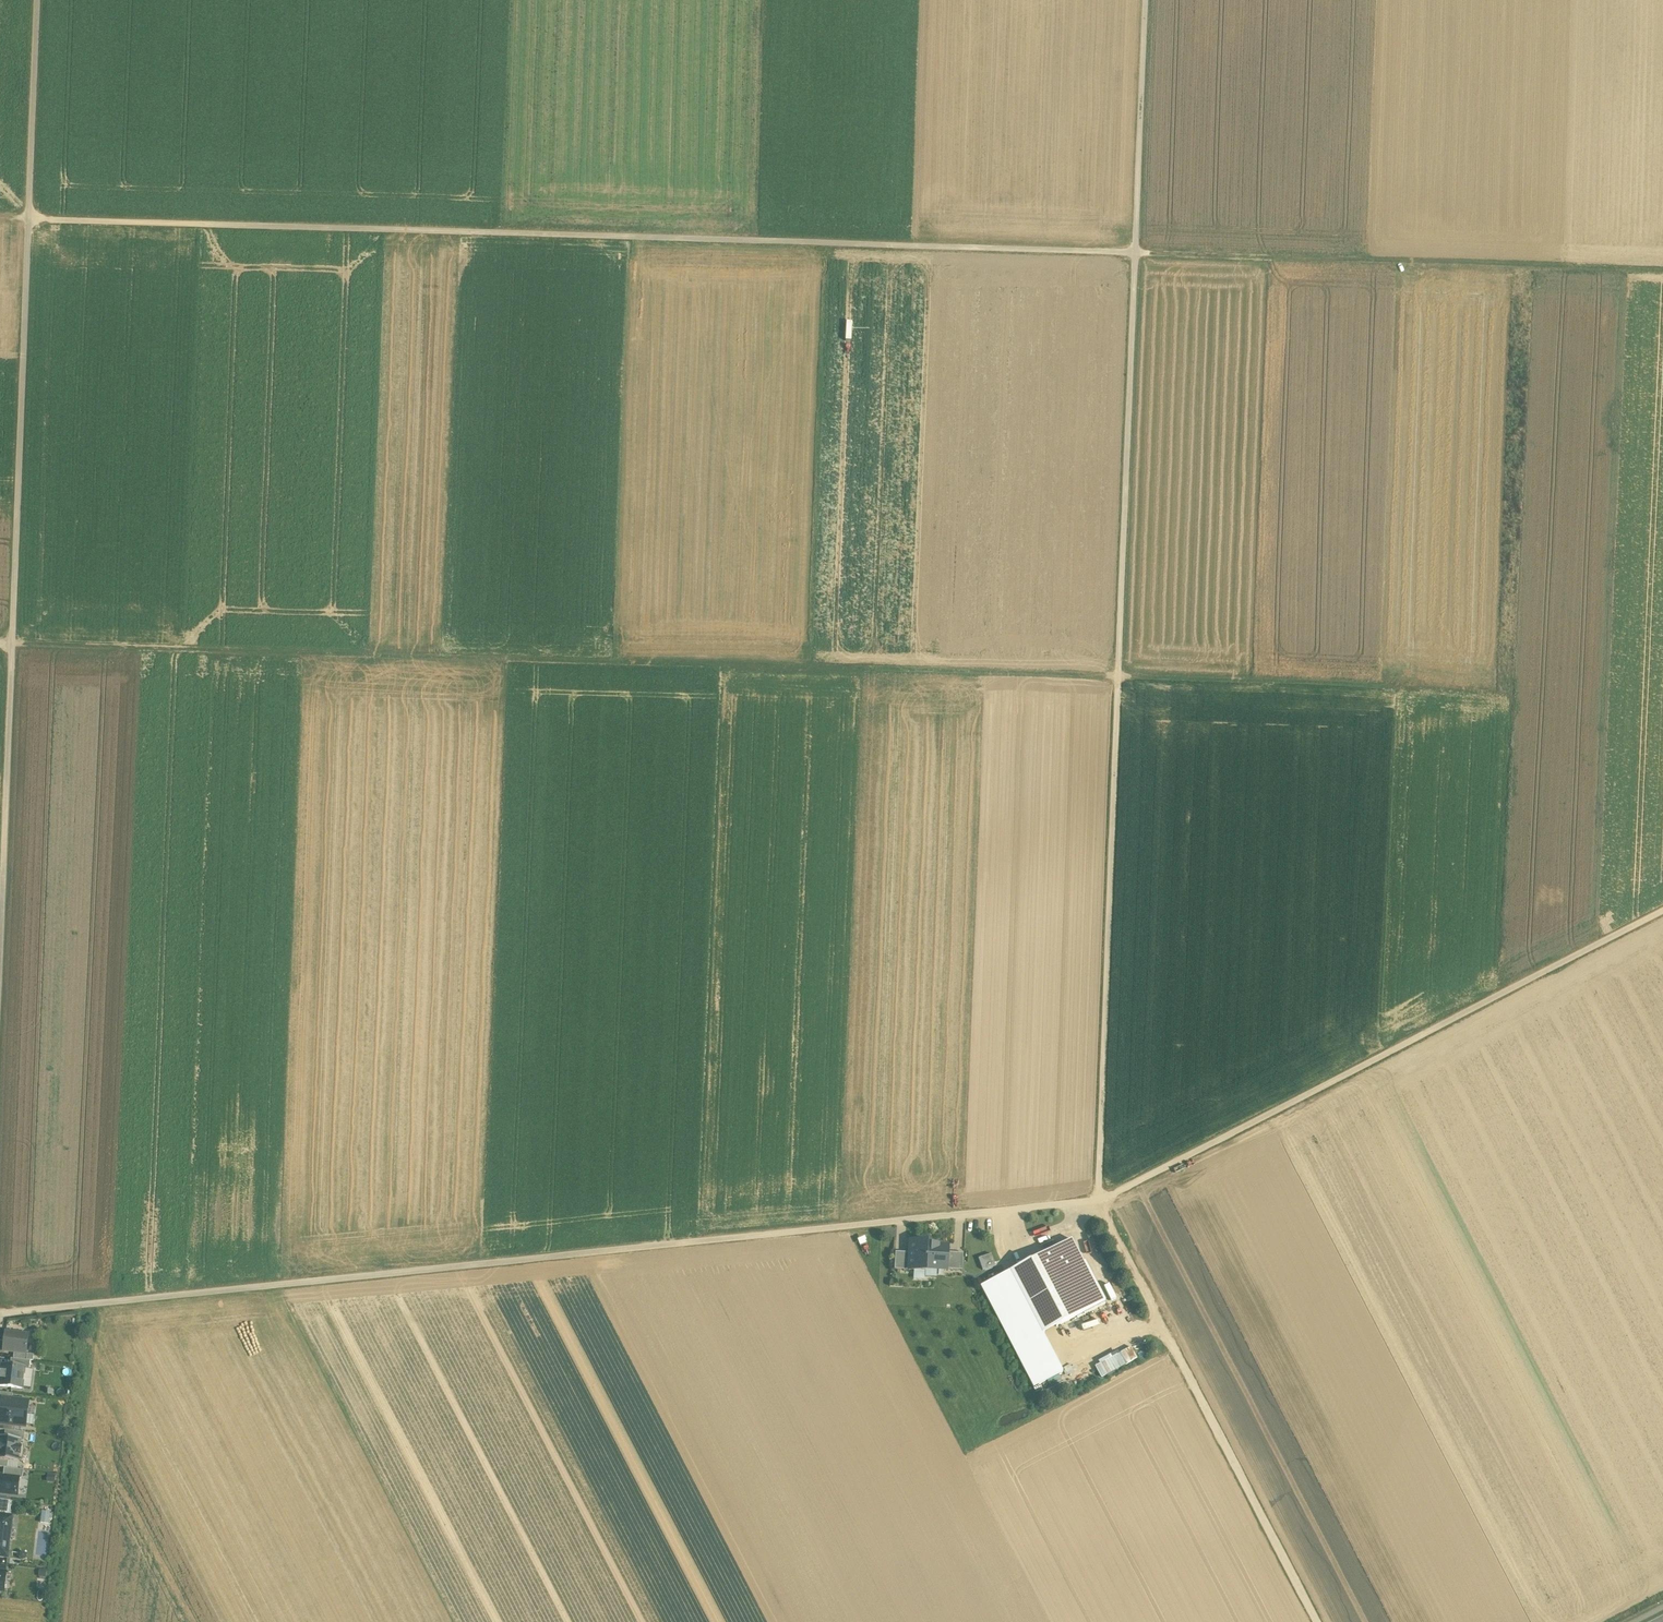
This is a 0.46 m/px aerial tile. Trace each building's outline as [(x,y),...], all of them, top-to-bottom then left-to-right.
[(1071,1240),(981,1287),(1034,1387),(1063,1372),(1043,1334),(1105,1302),(1085,1262),(1083,1263),(1071,1240)] [(927,1243),(910,1242),(909,1254),(908,1271),(925,1272),(925,1270),(927,1246),(927,1243)] [(948,1247),(927,1246),(925,1270),(937,1270),(937,1266),(946,1266),(947,1267),(948,1253),(948,1247)] [(909,1254),(895,1253),(894,1270),(908,1271),(909,1254)] [(963,1254),(948,1253),(947,1267),(946,1266),(946,1271),(962,1271),(963,1254)] [(991,1255),(979,1259),(983,1270),(995,1266),(991,1255)] [(28,1336),(6,1333),(4,1351),(14,1353),(26,1354),(28,1336)] [(1128,1345),(1091,1363),(1098,1378),(1135,1360),(1128,1345)] [(26,1354),(14,1353),(13,1359),(31,1361),(32,1355),(26,1354)] [(12,1359),(11,1367),(25,1369),(30,1370),(31,1361),(13,1359),(12,1359)] [(11,1367),(3,1366),(0,1386),(22,1389),(25,1369),(11,1367)] [(13,1401),(13,1395),(0,1393),(0,1396),(0,1403),(3,1403),(3,1400),(13,1401)] [(13,1401),(3,1400),(3,1403),(1,1421),(0,1423),(16,1425),(26,1426),(28,1403),(13,1401)] [(0,1421),(0,1430),(6,1431),(15,1432),(16,1425),(0,1423),(1,1421),(0,1421)] [(5,1439),(22,1441),(24,1441),(25,1433),(15,1432),(6,1431),(5,1439)] [(19,1463),(22,1441),(5,1439),(0,1438),(0,1461),(8,1462),(19,1463)] [(7,1469),(5,1469),(4,1476),(20,1478),(23,1478),(24,1471),(7,1469)] [(0,1476),(0,1493),(18,1496),(20,1478),(4,1476),(0,1476)] [(9,1517),(11,1501),(0,1500),(0,1516),(9,1517)] [(41,1521),(52,1523),(54,1511),(43,1510),(41,1521)] [(8,1558),(13,1517),(9,1517),(0,1516),(0,1557),(8,1558)]
